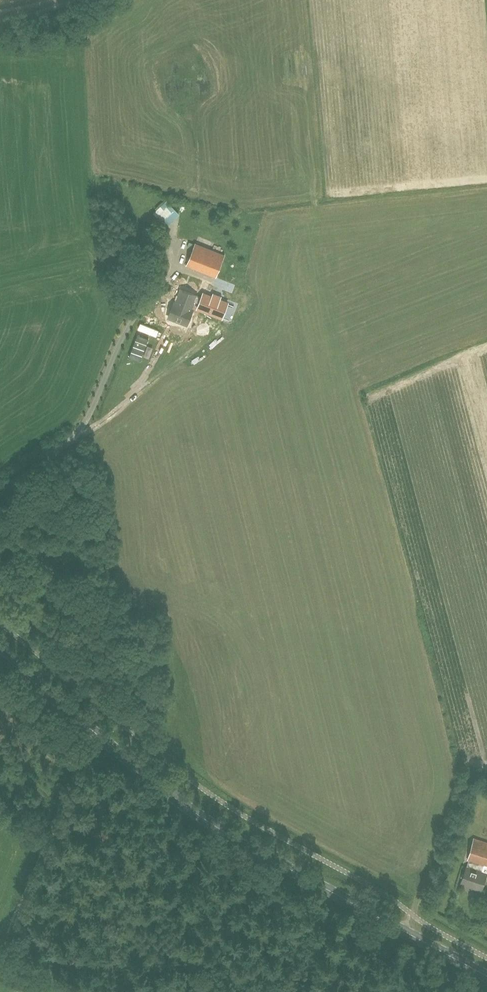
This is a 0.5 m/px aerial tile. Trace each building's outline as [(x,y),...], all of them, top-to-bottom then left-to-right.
[(179,214),(167,201),(153,214),(166,227),(179,214)] [(215,278),(224,255),(195,244),(186,266),(215,278)] [(170,310),(167,318),(187,325),(190,318),(193,310),(191,309),(194,301),(199,303),(197,308),(222,318),(228,303),(220,300),(221,297),(213,294),(212,297),(203,293),(201,298),(196,296),(197,295),(181,289),(175,303),(173,303),(170,310)] [(148,339),(137,335),(129,357),(140,361),(148,339)] [(461,883),(481,890),(486,873),(481,872),(483,865),(486,866),(486,842),(475,838),(467,860),(477,863),(475,870),(466,867),(461,883)] [(461,875),(465,864),(459,862),(455,873),(461,875)]
